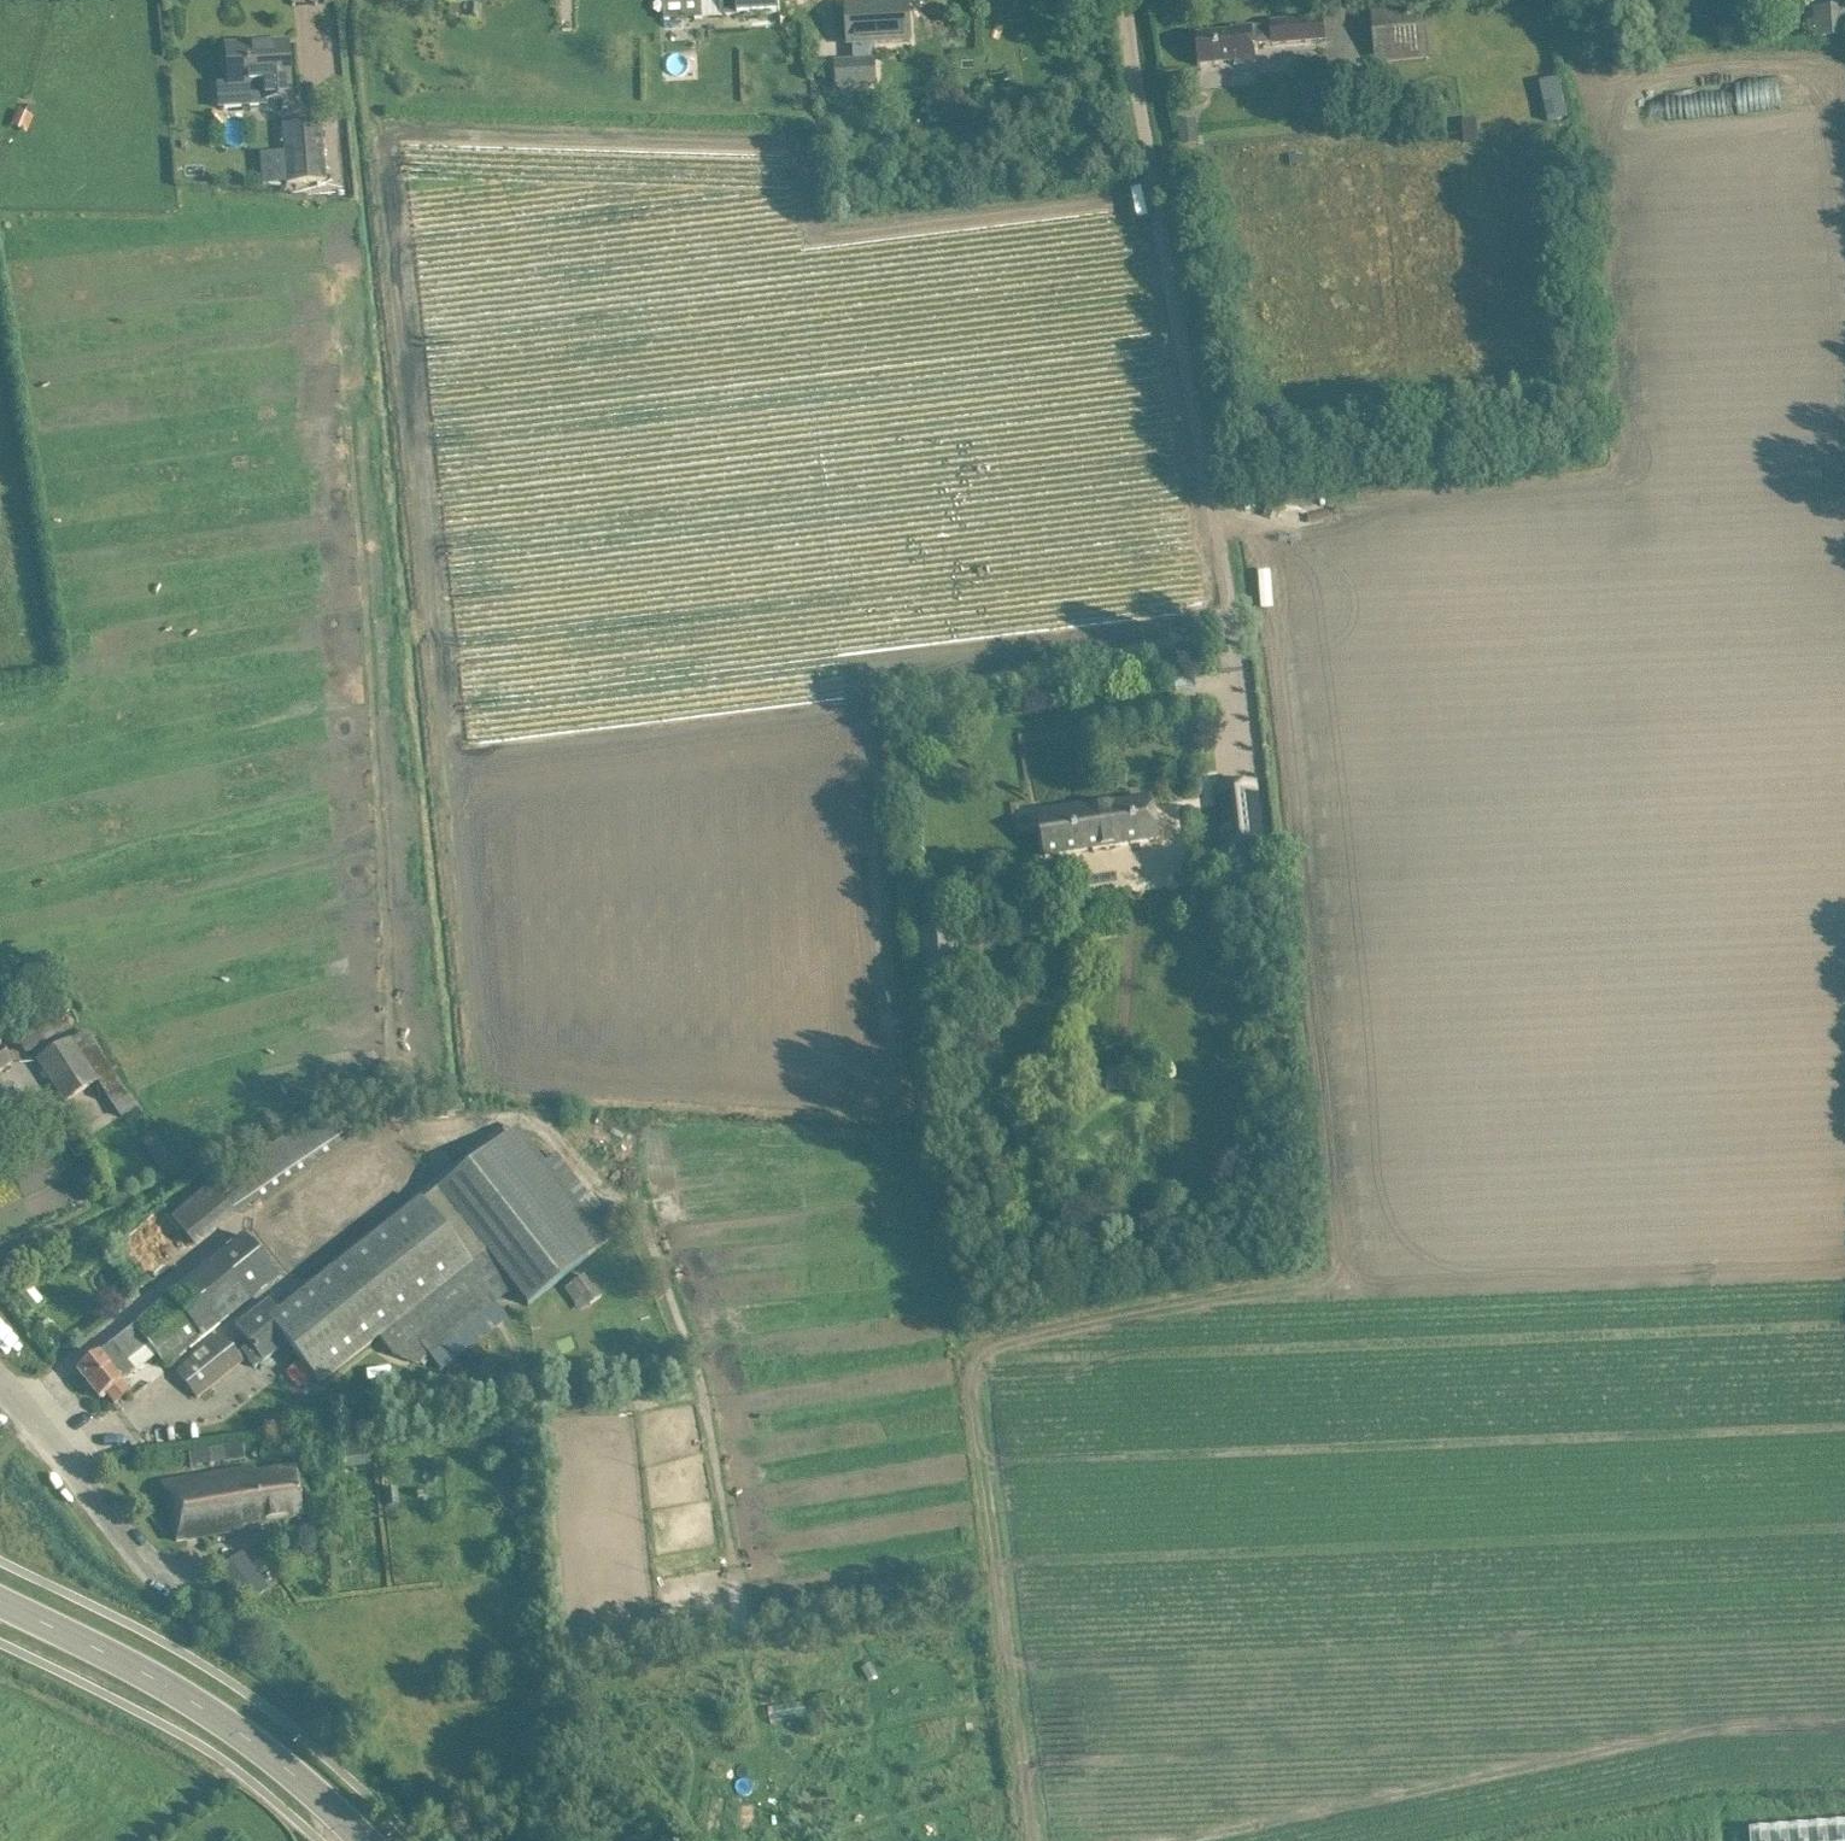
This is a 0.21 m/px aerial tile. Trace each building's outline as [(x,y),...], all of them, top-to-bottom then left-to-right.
[(722,17),(779,13),(779,0),(721,0),(722,17)] [(909,2),(884,4),(884,6),(872,7),(872,5),(846,6),(847,30),(848,44),(851,44),(852,61),(835,62),(836,88),(877,85),(875,43),(911,41),(909,2)] [(1373,38),(1375,62),(1429,57),(1427,33),(1424,33),(1422,11),(1374,15),(1375,38),(1373,38)] [(1823,43),(1844,43),(1844,12),(1823,12),(1823,43)] [(1198,66),(1234,62),(1234,65),(1256,62),(1254,46),(1325,38),(1324,18),(1270,23),(1270,26),(1253,28),(1253,27),(1231,29),(1231,32),(1195,36),(1198,66)] [(228,85),(218,86),(219,108),(264,105),(264,101),(290,99),(287,44),(256,45),(247,46),(226,47),(228,85)] [(758,55),(759,73),(774,72),(772,54),(758,55)] [(1556,124),(1573,122),(1569,84),(1553,86),(1556,124)] [(18,120),(31,135),(47,122),(34,107),(18,120)] [(321,120),(284,123),(289,186),(326,182),(321,120)] [(1473,147),(1487,147),(1487,125),(1473,125),(1473,147)] [(1254,782),(1216,787),(1224,853),(1262,848),(1254,782)] [(1045,856),(1158,838),(1152,799),(1094,808),(1093,804),(1039,813),(1045,856)] [(65,1031),(56,1017),(17,1040),(26,1055),(65,1031)] [(96,1081),(121,1118),(138,1107),(86,1030),(70,1041),(69,1040),(37,1061),(64,1102),(96,1081)] [(11,1064),(0,1048),(0,1071),(11,1064)] [(16,1110),(0,1086),(0,1120),(16,1110)] [(170,1217),(196,1249),(236,1216),(353,1137),(339,1116),(326,1123),(319,1115),(211,1188),(208,1186),(170,1217)] [(175,1372),(197,1398),(244,1360),(252,1369),(263,1362),(287,1343),(319,1384),(379,1337),(393,1352),(419,1365),(514,1289),(525,1302),(608,1242),(604,1236),(616,1228),(543,1139),(532,1147),(517,1127),(419,1200),(266,1321),(258,1310),(254,1312),(235,1327),(237,1329),(224,1338),(222,1335),(175,1372)] [(244,1236),(133,1327),(112,1343),(76,1371),(99,1399),(105,1394),(114,1404),(129,1392),(126,1389),(131,1386),(124,1378),(155,1354),(166,1368),(277,1277),(244,1236)] [(591,1279),(569,1298),(587,1319),(609,1301),(591,1279)] [(41,1292),(21,1305),(35,1324),(54,1311),(41,1292)] [(375,1414),(377,1425),(400,1422),(398,1411),(411,1408),(408,1388),(394,1389),(393,1380),(347,1384),(348,1396),(330,1397),(334,1418),(375,1414)] [(255,1475),(254,1469),(161,1484),(176,1541),(243,1530),(242,1526),(302,1517),(295,1469),(255,1475)] [(218,1572),(244,1606),(272,1585),(245,1551),(218,1572)] [(870,1664),(861,1670),(865,1676),(874,1670),(870,1664)] [(1749,1831),(1750,1840),(1844,1840),(1844,1823),(1749,1831)]
